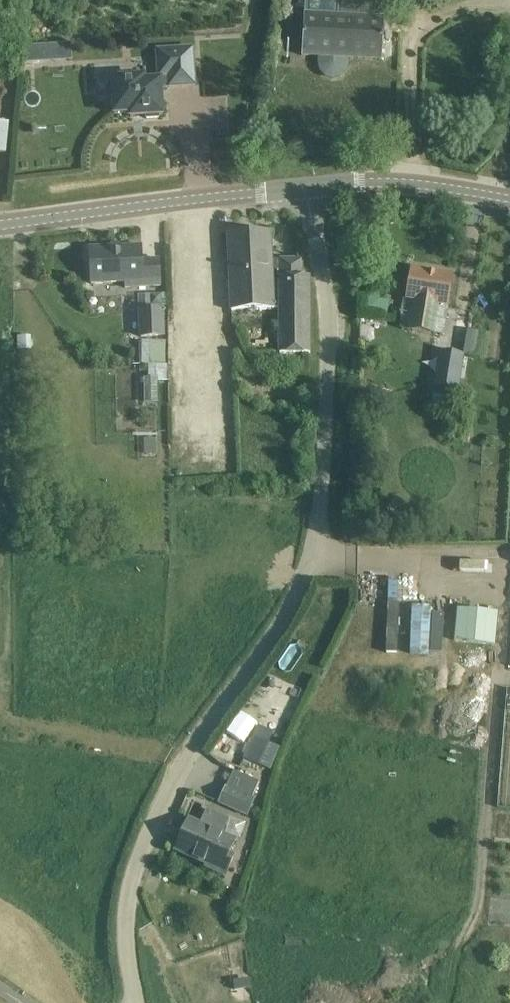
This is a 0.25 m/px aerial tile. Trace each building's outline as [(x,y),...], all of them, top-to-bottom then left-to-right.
[(302,56),(318,57),(318,65),(320,72),(326,79),(332,80),(341,79),(347,73),(349,68),(351,59),(382,61),(384,19),(371,18),(371,4),(336,2),(336,16),(304,14),(302,56)] [(166,87),(194,85),(191,46),(154,48),(156,77),(165,76),(166,87)] [(40,60),(39,47),(25,48),(24,64),(38,63),(40,60)] [(145,78),(113,79),(113,83),(110,83),(111,96),(114,96),(115,114),(131,113),(131,117),(163,115),(161,81),(145,82),(145,78)] [(311,353),(308,276),(302,277),(302,259),(272,260),(271,233),(229,234),(231,310),(280,309),(281,354),(311,353)] [(161,286),(159,259),(143,260),(142,245),(90,248),(91,284),(125,283),(126,288),(161,286)] [(407,301),(413,302),(408,329),(435,333),(439,306),(447,307),(452,276),(412,270),(407,301)] [(139,340),(150,340),(165,340),(165,310),(139,310),(139,340)] [(485,356),(486,331),(465,330),(464,355),(485,356)] [(18,350),(31,350),(31,336),(17,336),(18,350)] [(167,342),(150,343),(151,365),(167,365),(167,342)] [(455,397),(463,358),(438,352),(429,392),(455,397)] [(409,654),(430,654),(431,605),(410,604),(409,654)] [(454,642),(494,646),(497,613),(457,609),(454,642)] [(269,743),(253,736),(243,758),(259,765),(269,743)] [(233,771),(227,786),(219,804),(247,816),(255,799),(252,798),(259,783),(233,771)] [(176,850),(211,866),(227,874),(235,858),(229,856),(236,841),(222,835),(229,819),(207,809),(200,825),(190,820),(176,850)]
